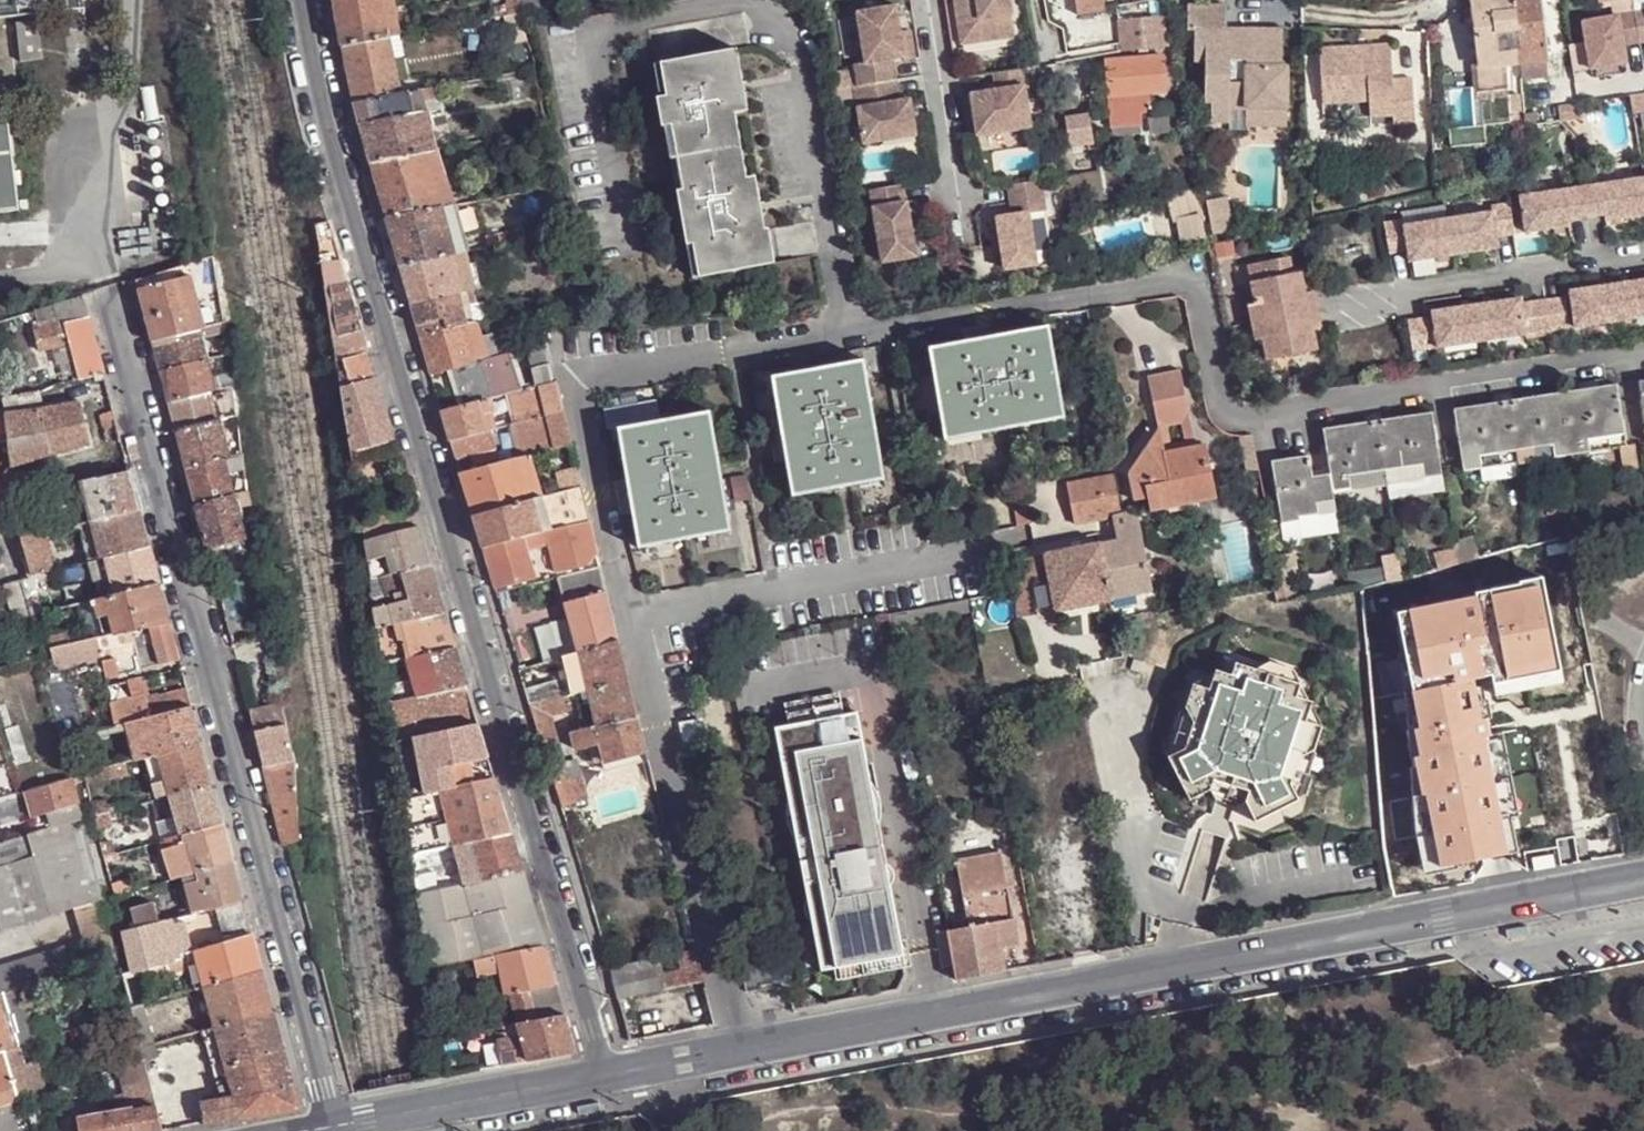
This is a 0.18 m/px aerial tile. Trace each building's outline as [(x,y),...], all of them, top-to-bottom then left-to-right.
[(9,17),(85,8),(84,0),(0,0),(0,18),(9,17)] [(343,47),(390,38),(383,0),(335,0),(343,47)] [(394,0),(383,0),(390,38),(400,36),(394,0)] [(510,15),(515,14),(522,13),(519,0),(508,0),(509,6),(510,15)] [(539,0),(519,0),(522,13),(540,10),(539,0)] [(962,42),(1017,34),(1012,0),(956,0),(962,42)] [(1104,0),(1076,0),(1078,14),(1105,9),(1105,7),(1104,0)] [(1521,63),(1515,0),(1471,0),(1478,64),(1481,90),(1510,88),(1508,64),(1521,63)] [(1521,63),(1548,60),(1542,0),(1515,0),(1521,63)] [(853,61),(857,83),(896,77),(893,56),(907,54),(907,57),(917,56),(913,29),(903,30),(898,3),(857,9),(865,60),(853,61)] [(510,15),(509,6),(493,9),(495,18),(510,15)] [(1228,7),(1188,6),(1188,31),(1195,31),(1194,61),(1205,61),(1204,102),(1211,102),(1211,122),(1229,122),(1229,110),(1246,110),(1286,110),(1287,68),(1282,69),(1283,32),(1227,31),(1228,7)] [(1146,14),(1146,15),(1147,24),(1164,20),(1162,11),(1146,14)] [(1584,21),(1592,76),(1627,71),(1624,49),(1643,46),(1643,12),(1584,21)] [(525,23),(522,13),(515,14),(517,25),(525,23)] [(1129,19),(1130,27),(1147,24),(1146,15),(1129,19)] [(9,17),(0,18),(0,98),(8,97),(14,96),(20,95),(9,17)] [(17,23),(23,62),(41,60),(35,20),(17,23)] [(1130,27),(1129,27),(1132,49),(1168,43),(1164,20),(1147,24),(1130,27)] [(521,44),(529,42),(526,31),(525,23),(517,25),(521,44)] [(404,57),(400,36),(390,38),(394,59),(404,57)] [(343,47),(356,104),(401,96),(394,59),(390,38),(343,47)] [(1391,46),(1320,50),(1323,103),(1370,100),(1393,99),(1394,115),(1395,123),(1416,122),(1413,79),(1393,80),(1391,46)] [(737,49),(663,63),(667,96),(659,98),(664,126),(672,125),(684,189),(678,191),(689,245),(694,244),(700,274),(775,262),(770,229),(765,231),(756,177),(747,178),(736,113),(748,110),(737,49)] [(1165,56),(1106,60),(1110,113),(1153,110),(1151,93),(1159,93),(1167,92),(1166,83),(1165,56)] [(1521,63),(1523,74),(1549,70),(1548,60),(1521,63)] [(1036,64),(1024,67),(1027,85),(1039,83),(1036,64)] [(1478,64),(1471,65),(1475,102),(1512,98),(1510,88),(1481,90),(1478,64)] [(1024,67),(996,71),(998,87),(972,91),(978,133),(1032,124),(1027,85),(1024,67)] [(857,83),(855,84),(863,141),(916,133),(910,97),(900,98),(896,77),(857,83)] [(1176,80),(1166,83),(1167,92),(1178,91),(1176,80)] [(420,92),(423,104),(437,101),(434,89),(420,92)] [(423,104),(420,92),(409,94),(425,153),(426,153),(435,151),(426,116),(423,104)] [(1167,92),(1159,93),(1160,100),(1168,99),(1167,92)] [(356,104),(370,163),(425,153),(409,94),(401,96),(356,104)] [(1633,96),(1636,115),(1643,113),(1643,94),(1633,96)] [(17,112),(14,96),(8,97),(10,114),(17,112)] [(8,97),(0,98),(0,214),(23,211),(10,114),(8,97)] [(1393,99),(1370,100),(1372,116),(1394,115),(1393,99)] [(423,104),(426,116),(440,112),(437,101),(423,104)] [(1576,105),(1558,108),(1561,121),(1579,119),(1576,105)] [(1286,110),(1246,110),(1245,127),(1286,128),(1286,110)] [(1091,113),(1065,116),(1069,148),(1095,144),(1091,113)] [(154,155),(158,158),(162,157),(164,153),(163,148),(158,147),(154,150),(154,155)] [(450,207),(435,151),(426,153),(442,208),(450,207)] [(370,163),(386,218),(442,208),(426,153),(425,153),(370,163)] [(1538,159),(1530,159),(1531,173),(1539,171),(1538,159)] [(157,180),(158,184),(158,185),(162,187),(166,185),(167,182),(166,178),(161,177),(157,180)] [(1042,178),(1010,183),(1014,212),(998,215),(1006,268),(1038,263),(1030,211),(1046,209),(1042,178)] [(1583,188),(1587,218),(1605,215),(1606,221),(1643,215),(1643,178),(1583,188)] [(904,183),(870,188),(882,260),(918,255),(910,200),(907,200),(904,183)] [(1583,188),(1521,197),(1526,234),(1570,227),(1570,221),(1587,218),(1583,188)] [(1207,200),(1214,235),(1234,231),(1228,197),(1207,200)] [(1449,218),(1454,255),(1499,248),(1497,238),(1515,235),(1510,204),(1491,206),(1493,212),(1449,218)] [(450,207),(442,208),(455,254),(467,252),(469,251),(456,206),(450,207)] [(386,218),(401,266),(442,257),(453,255),(455,254),(442,208),(386,218)] [(1046,209),(1030,211),(1038,263),(1054,261),(1046,209)] [(1179,215),(1184,237),(1207,234),(1201,211),(1179,215)] [(153,214),(155,234),(170,232),(167,213),(153,214)] [(1405,220),(1387,223),(1391,254),(1408,251),(1410,262),(1439,257),(1447,257),(1454,255),(1449,218),(1405,225),(1405,220)] [(319,224),(326,265),(345,262),(333,220),(319,224)] [(453,255),(456,268),(473,265),(469,251),(467,252),(455,254),(453,255)] [(139,279),(149,317),(195,305),(193,294),(223,289),(216,254),(139,279)] [(453,255),(442,257),(453,296),(461,294),(464,293),(456,268),(453,255)] [(453,296),(442,257),(401,266),(412,303),(453,296)] [(1262,283),(1291,277),(1288,261),(1258,267),(1262,283)] [(337,337),(365,330),(357,305),(345,262),(326,265),(337,337)] [(1252,285),(1262,283),(1258,267),(1249,269),(1252,285)] [(1253,327),(1318,313),(1314,296),(1306,297),(1302,275),(1291,277),(1262,283),(1252,285),(1251,286),(1256,308),(1249,309),(1253,327)] [(1615,285),(1620,322),(1643,318),(1643,280),(1615,285)] [(1615,285),(1570,292),(1571,298),(1576,328),(1620,322),(1615,285)] [(223,289),(193,294),(195,305),(201,327),(228,320),(223,289)] [(418,324),(445,317),(448,328),(467,325),(461,294),(453,296),(412,303),(418,324)] [(67,322),(92,316),(88,296),(59,304),(63,323),(67,322)] [(1547,302),(1552,332),(1576,328),(1571,298),(1547,302)] [(1521,299),(1477,306),(1483,343),(1527,336),(1522,306),(1521,299)] [(606,303),(608,313),(622,310),(620,300),(606,303)] [(1522,306),(1527,336),(1552,332),(1547,302),(1522,306)] [(59,304),(33,311),(36,324),(50,322),(50,326),(63,323),(59,304)] [(149,317),(155,339),(201,327),(195,305),(149,317)] [(1477,306),(1433,314),(1439,350),(1483,343),(1477,306)] [(546,328),(547,328),(556,327),(553,312),(542,314),(546,328)] [(1318,313),(1253,327),(1256,344),(1263,342),(1267,364),(1318,353),(1314,332),(1321,330),(1318,313)] [(92,316),(67,322),(72,343),(81,371),(83,378),(92,376),(107,371),(92,316)] [(433,373),(454,368),(478,361),(467,325),(448,328),(445,317),(418,324),(433,373)] [(201,327),(204,339),(229,332),(228,320),(201,327)] [(1415,354),(1433,351),(1428,321),(1427,321),(1410,323),(1415,354)] [(37,329),(42,351),(72,343),(67,322),(63,323),(50,326),(37,329)] [(984,335),(1000,332),(998,322),(982,324),(984,335)] [(478,324),(467,325),(478,361),(488,359),(478,324)] [(930,347),(946,439),(1065,416),(1051,341),(1049,326),(1048,324),(1000,332),(984,335),(967,340),(930,347)] [(967,340),(984,335),(982,324),(964,328),(967,340)] [(1049,326),(1051,341),(1066,338),(1063,324),(1049,326)] [(155,339),(162,369),(209,358),(204,339),(201,327),(155,339)] [(365,330),(337,337),(340,361),(372,352),(365,330)] [(559,382),(550,344),(528,349),(537,387),(559,382)] [(379,377),(372,352),(340,361),(344,386),(379,377)] [(454,368),(466,405),(479,401),(491,399),(519,392),(525,390),(514,353),(488,359),(478,361),(454,368)] [(162,369),(170,400),(212,390),(217,389),(214,378),(209,358),(162,369)] [(772,376),(793,494),(885,477),(865,359),(772,376)] [(1157,426),(1190,420),(1180,370),(1148,376),(1157,426)] [(72,382),(83,378),(81,371),(70,374),(72,382)] [(108,377),(107,371),(92,376),(94,384),(109,380),(108,377)] [(214,378),(217,389),(225,386),(225,378),(236,375),(236,372),(214,378)] [(236,375),(225,378),(225,386),(228,386),(237,383),(236,375)] [(344,386),(353,450),(397,438),(379,377),(344,386)] [(567,414),(559,382),(537,387),(525,390),(519,392),(526,423),(534,421),(567,414)] [(237,383),(228,386),(231,398),(239,396),(237,383)] [(1456,408),(1465,470),(1520,462),(1619,447),(1629,446),(1619,383),(1456,408)] [(170,400),(178,430),(219,420),(214,401),(212,390),(170,400)] [(7,398),(11,414),(47,407),(45,391),(7,396),(7,398)] [(214,401),(219,420),(223,419),(241,414),(239,396),(231,398),(214,401)] [(491,399),(479,401),(487,432),(494,431),(498,429),(491,399)] [(9,476),(15,499),(32,495),(35,494),(26,463),(95,443),(84,400),(47,407),(11,414),(12,433),(14,466),(9,476)] [(487,432),(479,401),(466,405),(444,410),(453,440),(487,432)] [(633,511),(639,546),(731,529),(710,410),(619,427),(628,476),(630,494),(633,511)] [(115,411),(102,414),(109,443),(122,440),(115,411)] [(1443,473),(1435,411),(1325,427),(1332,472),(1334,480),(1334,489),(1386,482),(1425,477),(1443,473)] [(12,433),(11,414),(0,415),(0,437),(12,433)] [(567,414),(534,421),(542,452),(574,445),(567,414)] [(178,430),(188,467),(227,458),(232,457),(223,419),(219,420),(178,430)] [(231,423),(234,440),(244,437),(242,420),(234,422),(231,423)] [(1195,446),(1190,420),(1157,426),(1161,445),(1162,451),(1195,446)] [(526,423),(519,424),(525,447),(527,456),(532,455),(542,452),(534,421),(526,423)] [(498,449),(494,431),(487,432),(453,440),(458,459),(498,449)] [(387,455),(386,454),(400,449),(397,438),(353,450),(355,461),(368,458),(369,460),(387,455)] [(1148,498),(1151,510),(1218,497),(1207,443),(1195,446),(1162,451),(1156,453),(1161,480),(1145,483),(1148,498)] [(1629,446),(1619,447),(1623,472),(1639,469),(1635,444),(1629,446)] [(1156,453),(1162,451),(1161,445),(1147,448),(1129,473),(1135,501),(1148,498),(1145,483),(1161,480),(1156,453)] [(513,451),(516,459),(519,458),(527,456),(525,447),(513,451)] [(230,474),(247,470),(245,453),(232,457),(227,458),(230,474)] [(1275,460),(1283,522),(1298,520),(1301,519),(1301,515),(1330,510),(1338,509),(1334,489),(1334,480),(1317,484),(1315,475),(1313,454),(1275,460)] [(538,475),(532,455),(527,456),(519,458),(525,479),(538,475)] [(188,467),(198,505),(235,495),(230,474),(227,458),(188,467)] [(475,515),(532,501),(525,479),(519,458),(516,459),(462,472),(475,515)] [(1520,462),(1465,470),(1468,487),(1523,479),(1520,462)] [(86,482),(95,521),(142,509),(133,472),(100,480),(99,478),(86,482)] [(1332,472),(1315,475),(1317,484),(1334,480),(1332,472)] [(1068,483),(1075,524),(1113,517),(1122,515),(1115,474),(1068,483)] [(532,501),(545,498),(538,475),(525,479),(532,501)] [(630,494),(628,476),(616,478),(619,496),(630,494)] [(1425,477),(1386,482),(1390,499),(1428,494),(1425,477)] [(86,523),(95,521),(86,482),(75,484),(86,523)] [(584,488),(557,495),(565,530),(592,523),(584,488)] [(238,510),(252,507),(250,491),(235,495),(238,510)] [(633,511),(630,494),(619,496),(623,513),(633,511)] [(15,499),(24,537),(41,533),(32,495),(15,499)] [(198,505),(208,547),(245,537),(238,510),(235,495),(198,505)] [(545,498),(532,501),(542,535),(546,534),(551,533),(565,530),(557,495),(545,498)] [(1029,522),(1024,495),(1012,497),(1017,524),(1029,522)] [(485,549),(525,539),(542,535),(532,501),(475,515),(485,549)] [(95,521),(104,557),(110,556),(152,545),(142,509),(95,521)] [(422,527),(417,510),(365,525),(367,540),(422,527)] [(1301,519),(1298,520),(1300,535),(1332,531),(1330,510),(1301,515),(1301,519)] [(1122,515),(1113,517),(1118,540),(1142,535),(1139,522),(1127,514),(1122,515)] [(592,523),(565,530),(551,533),(560,564),(565,563),(567,571),(577,568),(583,564),(593,557),(599,552),(592,523)] [(369,556),(370,557),(391,552),(400,550),(406,573),(434,566),(422,527),(367,540),(369,556)] [(24,537),(34,574),(56,569),(47,532),(41,533),(24,537)] [(549,545),(546,534),(542,535),(525,539),(528,550),(549,545)] [(1111,600),(1153,591),(1142,535),(1118,540),(1099,544),(1111,600)] [(497,588),(537,578),(528,550),(525,539),(485,549),(497,588)] [(1111,600),(1099,544),(1045,554),(1057,611),(1111,600)] [(1455,549),(1457,562),(1478,557),(1476,544),(1455,549)] [(117,581),(119,593),(162,584),(152,545),(110,556),(117,581)] [(1436,553),(1438,566),(1457,562),(1455,549),(1436,553)] [(406,573),(400,550),(391,552),(396,574),(406,573)] [(1057,611),(1045,554),(1036,556),(1015,560),(1017,591),(1019,618),(1057,611)] [(72,565),(81,563),(80,557),(70,558),(72,565)] [(457,647),(449,619),(443,597),(434,566),(406,573),(396,574),(384,578),(398,624),(404,641),(408,658),(457,647)] [(1364,586),(1383,581),(1381,567),(1359,571),(1361,585),(1364,586)] [(39,598),(64,592),(59,568),(56,569),(34,574),(39,598)] [(609,594),(603,568),(576,574),(563,576),(569,603),(609,594)] [(373,580),(380,628),(398,624),(384,578),(373,580)] [(1283,588),(1284,601),(1297,599),(1294,580),(1282,582),(1283,588)] [(5,585),(26,661),(42,656),(22,581),(5,585)] [(119,593),(117,581),(100,587),(102,598),(119,593)] [(130,630),(172,620),(162,584),(119,593),(102,598),(97,599),(102,617),(112,614),(116,633),(130,630)] [(39,598),(43,613),(82,603),(87,602),(83,587),(64,592),(39,598)] [(1276,602),(1284,601),(1283,588),(1274,589),(1276,602)] [(612,607),(609,594),(569,603),(573,617),(612,607)] [(97,638),(116,633),(112,614),(102,617),(97,599),(87,602),(82,603),(91,639),(97,638)] [(890,615),(893,630),(973,614),(970,600),(890,615)] [(621,644),(612,607),(573,617),(581,654),(621,644)] [(1446,613),(1405,618),(1407,628),(1412,686),(1414,705),(1455,700),(1446,613)] [(130,630),(137,655),(158,650),(162,664),(182,660),(172,620),(130,630)] [(404,641),(398,624),(380,628),(383,647),(404,641)] [(1412,686),(1407,628),(1366,635),(1372,692),(1399,688),(1412,686)] [(97,638),(107,679),(121,675),(118,660),(132,656),(137,655),(130,630),(116,633),(97,638)] [(53,649),(74,644),(73,635),(49,641),(53,649)] [(53,649),(59,673),(95,667),(99,681),(107,679),(97,638),(91,639),(74,644),(53,649)] [(383,647),(385,664),(392,662),(408,658),(404,641),(383,647)] [(621,644),(581,654),(591,695),(631,686),(621,644)] [(408,658),(421,695),(469,685),(457,647),(408,658)] [(139,663),(140,670),(162,664),(158,650),(137,655),(137,661),(139,663)] [(29,792),(74,779),(79,778),(78,775),(68,739),(47,654),(42,656),(26,661),(0,669),(0,801),(29,792)] [(591,695),(581,654),(568,657),(578,697),(584,697),(591,695)] [(1478,671),(1492,747),(1582,730),(1568,654),(1478,671)] [(1256,669),(1301,684),(1294,669),(1271,662),(1256,669)] [(1298,798),(1290,783),(1300,757),(1314,749),(1322,727),(1306,721),(1313,702),(1297,696),(1301,684),(1256,669),(1237,663),(1233,675),(1220,671),(1217,670),(1215,674),(1210,689),(1195,684),(1187,707),(1194,722),(1185,749),(1171,755),(1168,756),(1191,800),(1210,789),(1214,779),(1250,791),(1246,801),(1256,822),(1299,800),(1298,798)] [(1237,663),(1220,671),(1233,675),(1237,663)] [(59,673),(62,687),(99,681),(95,667),(59,673)] [(1215,674),(1195,684),(1210,689),(1215,674)] [(144,687),(143,678),(127,682),(130,695),(145,690),(144,687)] [(570,700),(566,682),(527,692),(532,707),(570,700)] [(109,686),(111,698),(121,695),(118,684),(109,686)] [(389,688),(391,701),(410,697),(406,684),(389,688)] [(391,701),(397,739),(424,733),(479,722),(469,685),(421,695),(410,697),(391,701)] [(631,686),(591,695),(594,707),(599,728),(603,744),(606,758),(609,767),(650,761),(631,686)] [(1412,686),(1399,688),(1401,707),(1414,705),(1412,686)] [(147,701),(152,717),(194,707),(189,690),(147,701)] [(591,695),(584,697),(587,709),(594,707),(591,695)] [(115,710),(118,726),(137,721),(149,719),(152,717),(147,701),(147,696),(113,704),(115,710)] [(574,712),(571,699),(570,700),(532,707),(536,721),(553,717),(574,712)] [(787,712),(790,726),(845,716),(842,702),(787,712)] [(203,744),(194,707),(152,717),(149,719),(158,755),(162,754),(203,744)] [(1194,722),(1187,707),(1171,755),(1185,749),(1194,722)] [(101,713),(106,730),(118,726),(115,710),(101,713)] [(790,726),(777,729),(824,972),(836,969),(893,959),(905,956),(892,885),(880,887),(877,867),(888,865),(858,713),(845,716),(790,726)] [(556,731),(553,717),(536,721),(541,735),(556,731)] [(685,745),(709,740),(704,718),(680,723),(685,745)] [(137,721),(146,758),(158,755),(149,719),(137,721)] [(255,730),(265,769),(297,760),(287,722),(255,730)] [(490,758),(479,722),(424,733),(429,769),(490,758)] [(1410,726),(1375,732),(1380,793),(1381,802),(1420,797),(1410,726)] [(603,744),(599,728),(575,735),(579,750),(603,744)] [(1585,744),(1582,730),(1492,747),(1494,760),(1585,744)] [(567,767),(556,731),(541,735),(551,772),(567,767)] [(166,775),(173,794),(214,783),(203,744),(162,754),(166,775)] [(603,744),(579,750),(585,763),(603,758),(606,758),(603,744)] [(1300,757),(1290,783),(1298,798),(1314,749),(1300,757)] [(402,774),(406,799),(455,790),(496,781),(490,758),(429,769),(402,774)] [(650,761),(609,767),(606,758),(603,758),(608,777),(652,770),(650,761)] [(265,769),(274,803),(299,797),(297,760),(265,769)] [(572,783),(572,785),(584,782),(588,780),(582,762),(567,767),(572,783)] [(84,773),(86,781),(112,774),(111,767),(84,773)] [(572,783),(567,767),(551,772),(556,787),(572,783)] [(173,794),(166,775),(156,778),(161,797),(173,794)] [(74,779),(29,792),(36,818),(81,806),(74,779)] [(1250,791),(1214,779),(1210,789),(1246,801),(1250,791)] [(499,790),(496,781),(455,790),(456,800),(499,790)] [(572,785),(572,783),(556,787),(563,811),(578,806),(591,803),(584,782),(572,785)] [(177,816),(184,836),(186,835),(225,825),(225,823),(214,783),(173,794),(177,816)] [(406,799),(413,855),(426,851),(441,848),(457,844),(449,812),(456,800),(455,790),(406,799)] [(449,812),(457,844),(476,841),(511,832),(499,790),(456,800),(449,812)] [(1420,797),(1424,823),(1438,817),(1435,795),(1420,797)] [(274,803),(283,835),(300,830),(299,797),(274,803)] [(1381,802),(1384,833),(1391,832),(1423,825),(1424,823),(1420,797),(1381,802)] [(108,799),(91,803),(94,816),(111,812),(110,805),(108,799)] [(81,806),(36,818),(40,833),(84,820),(81,806)] [(117,810),(111,812),(113,819),(119,817),(117,810)] [(94,816),(98,829),(114,825),(113,819),(111,812),(94,816)] [(184,836),(177,816),(167,818),(173,839),(184,836)] [(4,929),(75,908),(105,899),(84,820),(40,833),(30,835),(37,859),(0,870),(0,915),(4,929)] [(186,835),(197,873),(234,864),(235,863),(225,825),(186,835)] [(1393,885),(1433,878),(1425,835),(1423,825),(1391,832),(1393,847),(1385,849),(1393,885)] [(283,835),(285,845),(288,844),(301,840),(300,830),(283,835)] [(511,832),(476,841),(485,879),(523,871),(511,832)] [(1384,833),(1385,849),(1393,847),(1391,832),(1384,833)] [(1444,833),(1425,835),(1433,878),(1451,875),(1444,833)] [(0,844),(0,870),(37,859),(30,835),(0,844)] [(180,878),(197,873),(186,835),(184,836),(173,839),(169,840),(180,878)] [(112,841),(102,844),(106,857),(116,855),(112,841)] [(461,863),(466,882),(485,879),(476,841),(457,844),(461,863)] [(413,855),(420,893),(433,889),(426,851),(413,855)] [(116,855),(106,857),(107,863),(120,860),(118,854),(116,855)] [(969,928),(997,923),(1003,950),(1019,947),(1002,854),(957,862),(969,928)] [(243,899),(234,864),(197,873),(199,880),(207,910),(243,899)] [(892,885),(888,865),(877,867),(880,887),(892,885)] [(420,893),(426,928),(533,904),(523,871),(485,879),(466,882),(433,889),(420,893)] [(115,895),(138,889),(136,878),(112,884),(115,895)] [(185,885),(193,913),(203,911),(207,910),(199,880),(185,885)] [(4,994),(22,988),(101,964),(119,958),(105,899),(75,908),(83,942),(0,967),(0,995),(4,994)] [(247,918),(243,899),(207,910),(203,911),(208,928),(247,918)] [(426,928),(433,968),(475,960),(497,956),(546,947),(533,904),(426,928)] [(132,912),(137,930),(161,923),(156,906),(132,912)] [(137,930),(124,933),(135,973),(145,970),(175,963),(174,958),(187,955),(192,953),(187,934),(181,936),(178,923),(168,926),(167,921),(161,923),(137,930)] [(959,981),(1007,972),(1003,950),(997,923),(969,928),(949,932),(956,966),(959,981)] [(243,931),(244,939),(252,937),(250,929),(243,931)] [(949,932),(938,934),(945,968),(956,966),(949,932)] [(210,940),(212,948),(227,943),(225,936),(210,940)] [(247,944),(248,947),(254,946),(252,937),(244,939),(235,942),(236,946),(247,944)] [(196,990),(207,987),(244,976),(243,970),(236,946),(235,942),(227,943),(212,948),(192,953),(187,955),(191,970),(196,990)] [(243,970),(260,965),(254,946),(248,947),(247,944),(236,946),(243,970)] [(546,947),(497,956),(501,978),(504,994),(511,993),(531,989),(556,984),(546,947)] [(681,969),(664,973),(668,989),(704,982),(697,949),(678,953),(681,969)] [(175,963),(145,970),(148,981),(191,970),(187,955),(174,958),(175,963)] [(497,956),(475,960),(480,982),(501,978),(497,956)] [(661,957),(644,961),(651,993),(668,989),(664,973),(661,957)] [(105,976),(117,1018),(133,1013),(132,1009),(122,975),(119,958),(101,964),(105,976)] [(893,959),(836,969),(838,980),(895,970),(893,959)] [(644,961),(612,967),(619,1000),(651,993),(644,961)] [(243,970),(244,976),(261,970),(260,965),(243,970)] [(207,987),(218,1027),(273,1013),(261,970),(244,976),(207,987)] [(534,1002),(560,996),(556,984),(531,989),(534,1002)] [(4,994),(19,1047),(38,1041),(27,1000),(22,988),(4,994)] [(511,993),(519,1023),(540,1019),(534,1002),(531,989),(511,993)] [(3,1052),(16,1048),(19,1047),(4,994),(0,995),(0,1052),(3,1052)] [(560,996),(534,1002),(540,1019),(565,1014),(560,996)] [(138,1008),(138,1012),(148,1047),(157,1044),(146,1006),(138,1008)] [(117,1018),(131,1066),(146,1061),(133,1013),(117,1018)] [(273,1013),(218,1027),(236,1096),(242,1118),(299,1107),(273,1013)] [(577,1053),(565,1014),(540,1019),(519,1023),(522,1036),(529,1061),(577,1053)] [(659,1038),(673,1036),(668,1017),(656,1021),(659,1038)] [(519,1023),(505,1026),(507,1039),(522,1036),(519,1023)] [(204,1031),(222,1099),(236,1096),(218,1027),(204,1031)] [(501,1041),(504,1065),(529,1061),(522,1036),(507,1039),(501,1041)] [(157,1044),(148,1047),(151,1059),(160,1057),(157,1044)] [(3,1052),(18,1101),(30,1096),(16,1048),(3,1052)] [(11,1103),(18,1101),(3,1052),(0,1052),(0,1107),(11,1103)] [(460,1057),(462,1072),(466,1071),(482,1068),(479,1054),(460,1057)] [(146,1061),(131,1066),(121,1069),(127,1095),(132,1111),(114,1113),(81,1120),(82,1130),(163,1130),(146,1061)] [(132,1111),(127,1095),(110,1099),(114,1113),(132,1111)] [(205,1125),(242,1118),(236,1096),(222,1099),(202,1103),(205,1125)] [(0,1107),(0,1130),(19,1130),(11,1103),(0,1107)]
